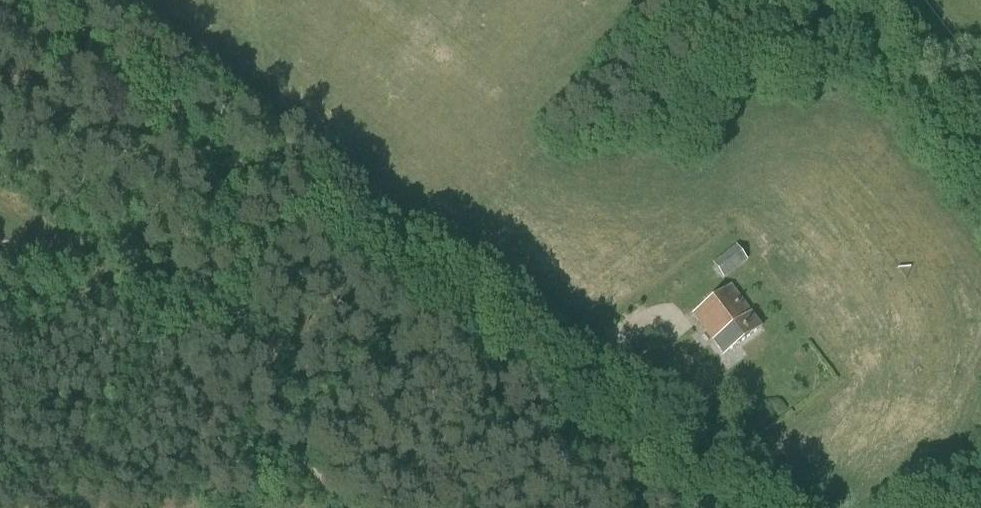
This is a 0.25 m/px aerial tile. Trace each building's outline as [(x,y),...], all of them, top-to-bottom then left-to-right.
[(736,245),(712,263),(724,279),(748,260),(736,245)] [(761,328),(731,287),(694,314),(724,355),(761,328)]
